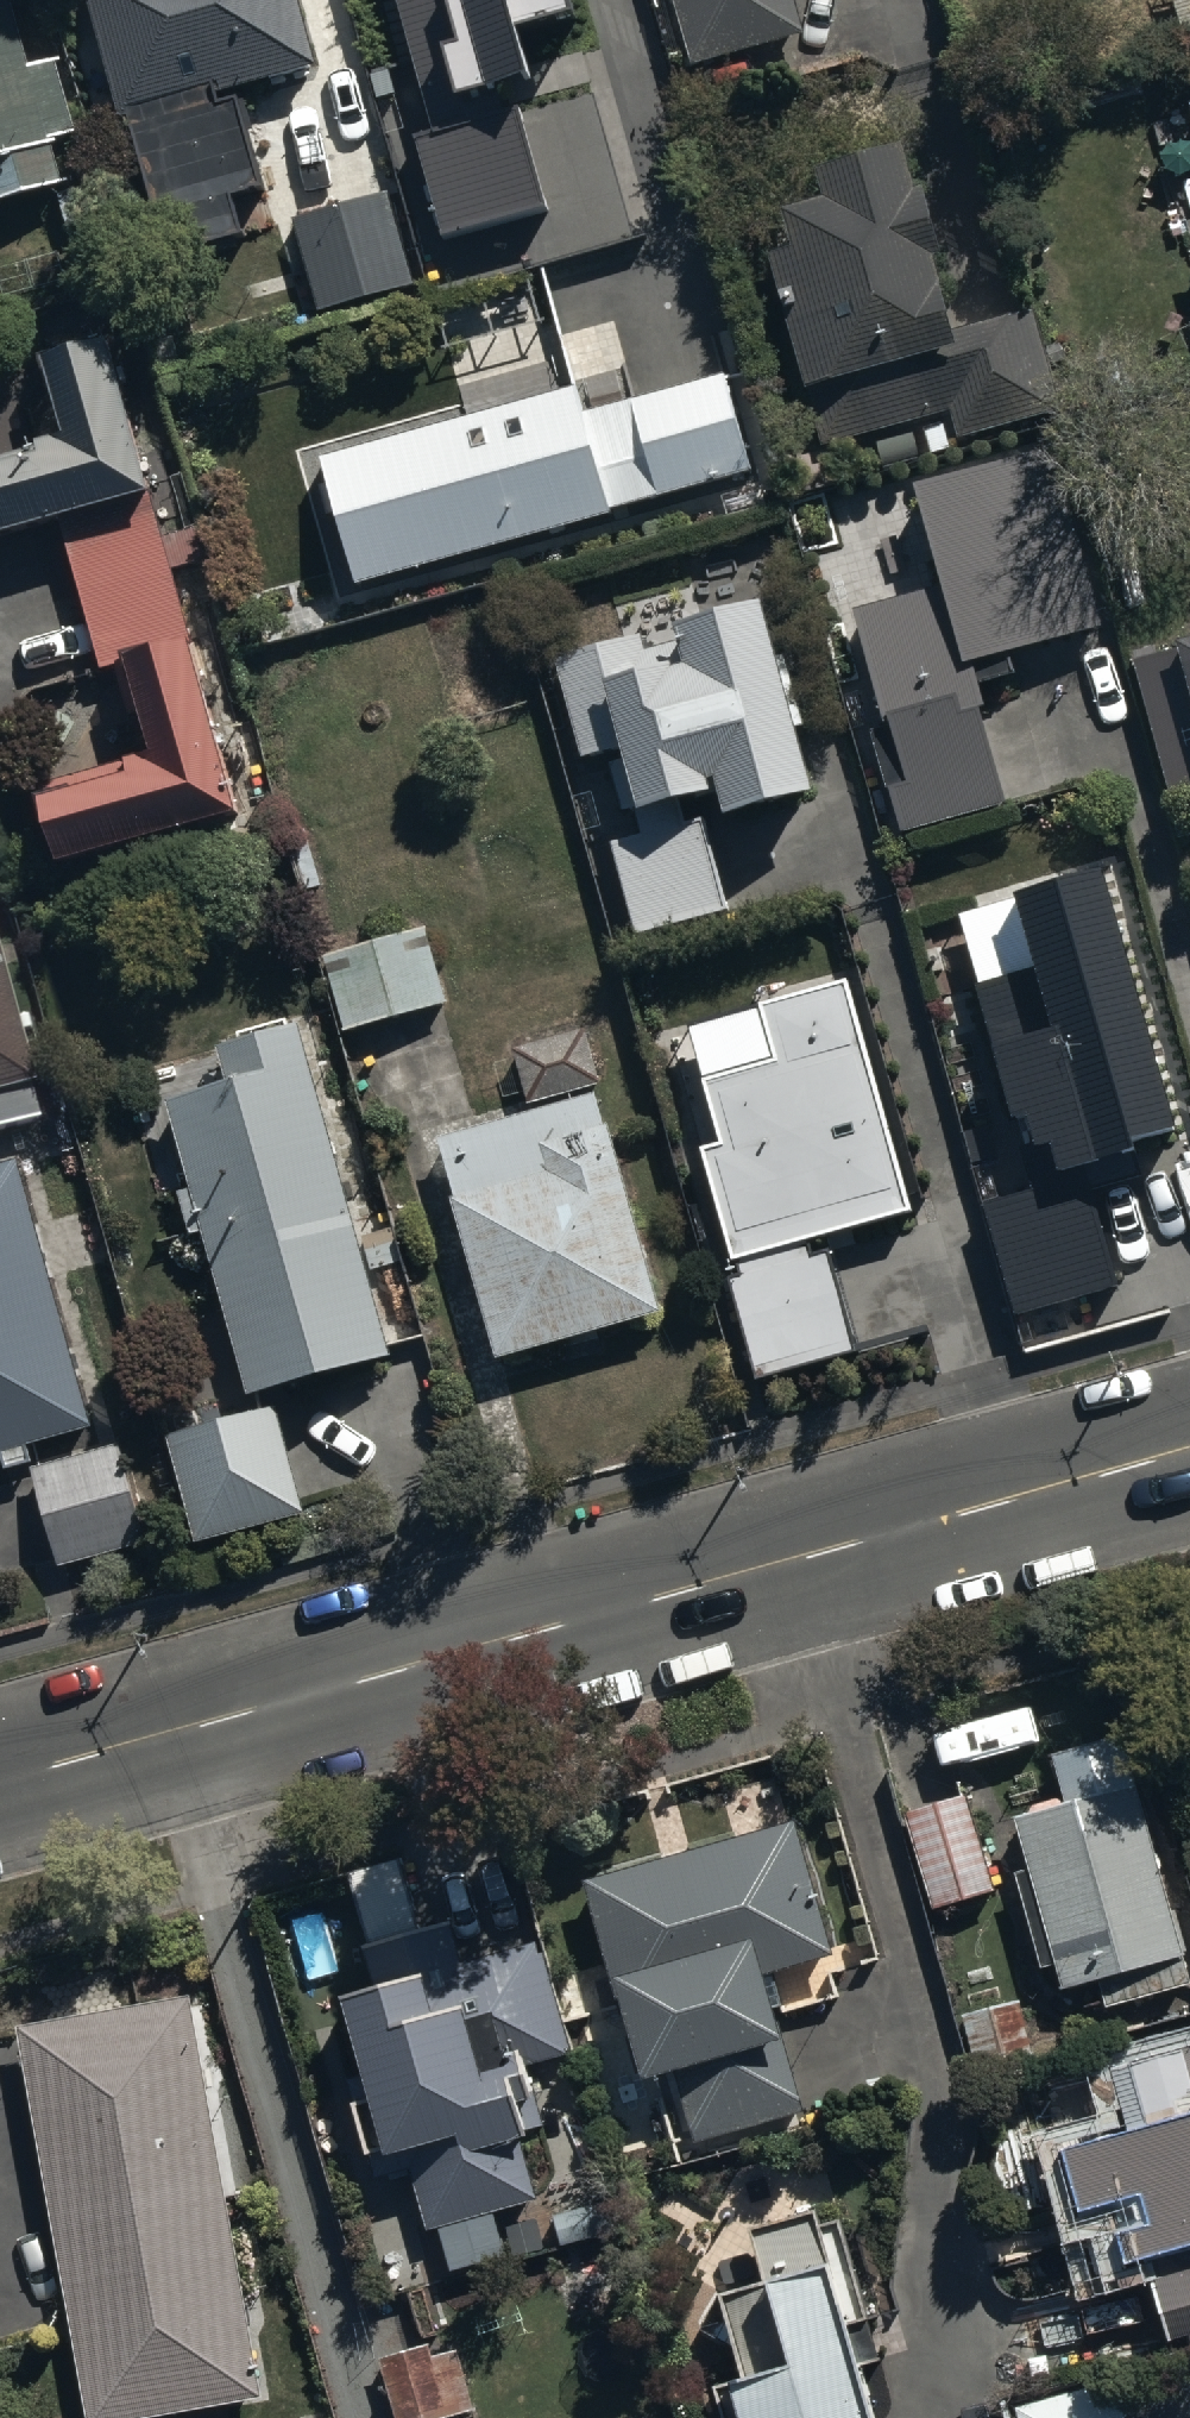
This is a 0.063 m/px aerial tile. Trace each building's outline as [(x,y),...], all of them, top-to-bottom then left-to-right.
[(71,178),(57,136),(80,129),(61,68),(75,64),(61,20),(28,30),(18,0),(0,0),(0,200),(71,178)] [(317,62),(299,0),(90,0),(123,117),(129,114),(217,91),(317,62)] [(432,130),(416,135),(445,238),(547,210),(512,82),(531,76),(517,25),(574,10),(572,0),(397,0),(432,130)] [(693,61),(805,30),(797,0),(676,0),(693,61)] [(1182,23),(1189,20),(1189,0),(1175,0),(1182,23)] [(220,101),(217,91),(129,114),(167,256),(245,235),(235,195),(267,187),(242,96),(220,101)] [(804,235),(775,242),(827,440),(955,406),(963,437),(1041,417),(1013,309),(960,322),(939,240),(948,238),(931,172),(921,174),(910,129),(823,151),(832,184),(793,194),(804,235)] [(386,181),(291,209),(319,302),(414,273),(386,181)] [(156,465),(112,312),(48,330),(71,411),(41,420),(43,427),(0,439),(0,509),(156,465)] [(570,394),(323,462),(356,582),(752,474),(726,377),(635,402),(619,343),(561,359),(570,394)] [(1049,447),(911,478),(944,584),(853,611),(885,718),(867,723),(902,836),(1005,804),(973,702),(985,698),(980,681),(1016,670),(1010,651),(1103,623),(1049,447)] [(817,781),(761,593),(678,618),(686,644),(641,657),(637,642),(559,665),(587,757),(624,746),(639,796),(718,774),(728,808),(817,781)] [(1189,687),(1189,635),(1176,639),(1189,687)] [(727,894),(702,803),(610,829),(636,919),(727,894)] [(1188,1165),(1104,869),(956,911),(1035,1189),(987,1203),(1019,1315),(1123,1285),(1096,1191),(1188,1165)] [(344,1022),(443,993),(421,916),(321,945),(344,1022)] [(0,948),(0,1120),(37,1109),(27,1073),(36,1070),(0,948)] [(911,1196),(846,963),(756,988),(771,1043),(702,1062),(719,1124),(697,1130),(733,1258),(727,1260),(756,1364),(855,1336),(823,1220),(911,1196)] [(601,1074),(584,1017),(511,1038),(528,1095),(601,1074)] [(235,1085),(172,1103),(254,1394),(393,1354),(300,1026),(224,1048),(235,1085)] [(607,1099),(442,1142),(497,1356),(663,1313),(607,1099)] [(0,1171),(0,1456),(103,1428),(31,1163),(0,1171)] [(281,1411),(171,1440),(200,1547),(310,1518),(281,1411)] [(129,1449),(39,1473),(66,1573),(156,1549),(129,1449)] [(1098,1983),(1106,2010),(1189,1987),(1189,1965),(1121,1732),(1053,1754),(1067,1802),(1016,1817),(1032,1874),(1016,1879),(1045,1974),(1060,1968),(1067,1992),(1098,1983)] [(970,1797),(910,1812),(936,1909),(995,1894),(970,1797)] [(838,1960),(797,1823),(588,1886),(622,2000),(624,1999),(647,2074),(678,2065),(704,2151),(814,2118),(786,2025),(843,2007),(829,1962),(838,1960)] [(366,2075),(349,2079),(376,2181),(412,2172),(428,2233),(537,2205),(517,2131),(528,2128),(519,2094),(535,2090),(530,2068),(575,2057),(548,1956),(538,1959),(535,1947),(462,1966),(452,1927),(367,1949),(378,1990),(346,1998),(366,2075)] [(19,2029),(88,2417),(182,2417),(266,2403),(194,1999),(19,2029)] [(1038,2056),(1023,2002),(964,2019),(980,2073),(1038,2056)] [(1063,2147),(1100,2285),(1148,2270),(1171,2349),(1189,2343),(1189,2050),(1115,2073),(1130,2127),(1063,2147)] [(716,2391),(723,2417),(879,2417),(866,2370),(880,2366),(843,2223),(820,2228),(815,2212),(753,2228),(768,2287),(723,2299),(744,2380),(716,2391)] [(381,2359),(398,2417),(457,2417),(471,2414),(450,2340),(381,2359)] [(1114,2369),(1013,2397),(1019,2417),(1128,2417),(1114,2369)]
